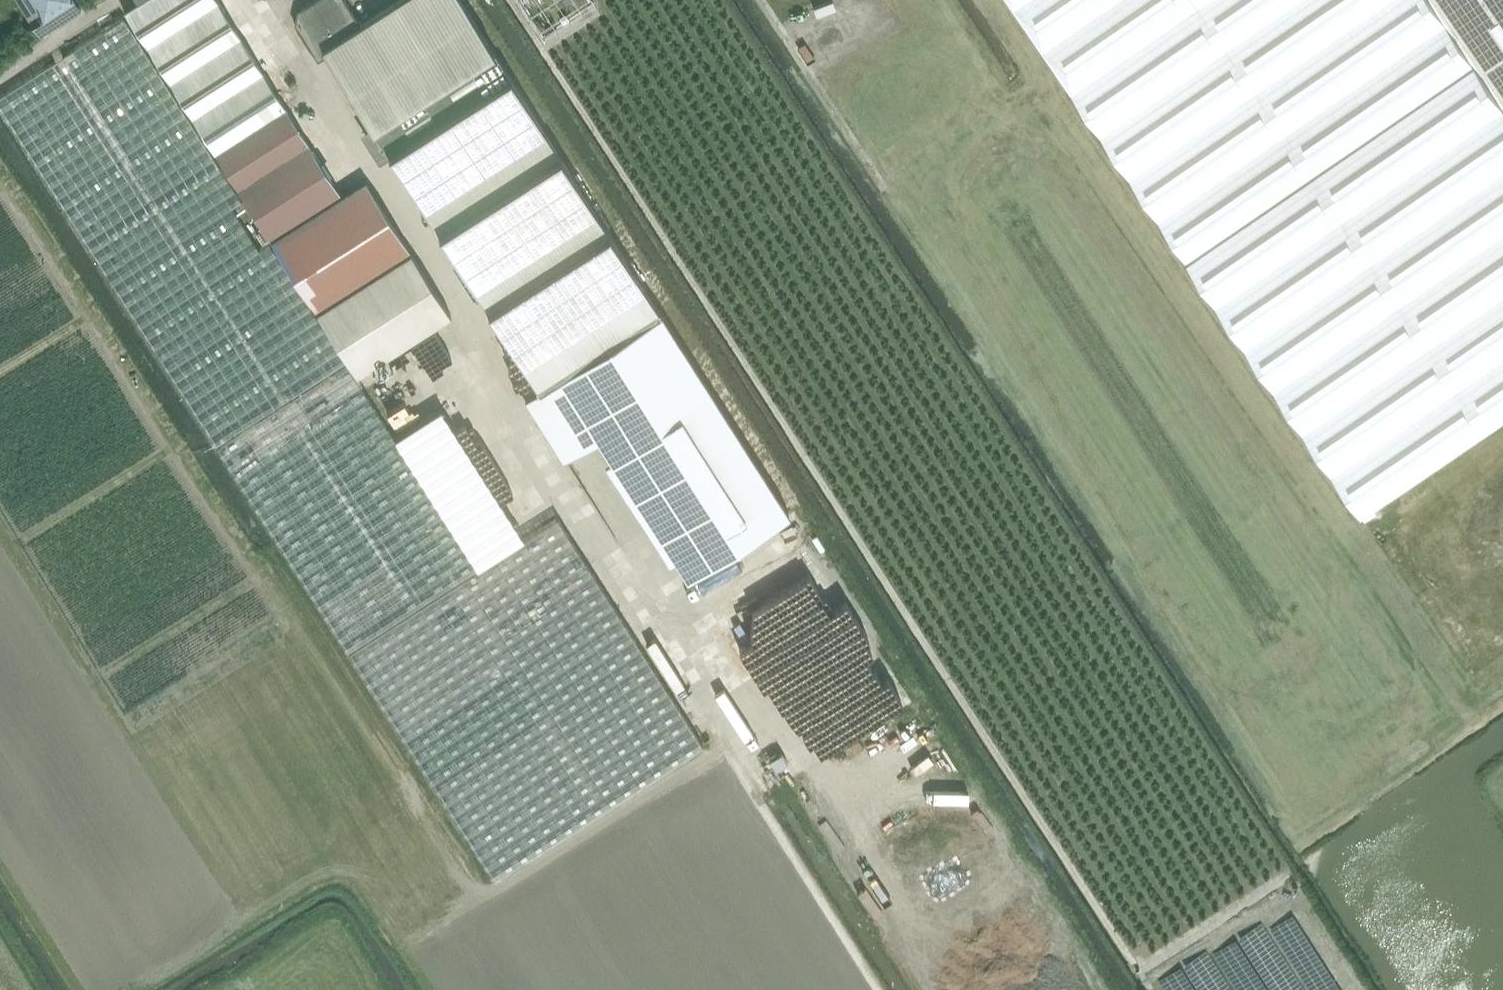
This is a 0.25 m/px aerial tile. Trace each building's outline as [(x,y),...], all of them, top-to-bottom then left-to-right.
[(41,12),(29,20),(40,36),(81,10),(75,0),(34,0),(41,12)] [(125,11),(128,15),(216,154),(288,110),(218,0),(142,0),(125,11)] [(360,25),(344,0),(310,0),(295,9),(295,23),(317,60),(328,53),(324,47),(360,25)] [(360,25),(324,47),(328,53),(442,232),(560,156),(460,0),(399,0),(360,25)] [(549,46),(603,12),(595,0),(518,0),(549,46)] [(1073,92),(1364,515),(1502,419),(1502,105),(1432,0),(1010,0),(1073,92)] [(1502,103),(1502,0),(1433,0),(1502,103)] [(216,154),(128,15),(0,97),(0,110),(348,653),(478,570),(356,374),(316,310),(271,239),(264,243),(255,230),(262,226),(216,154)] [(264,243),(271,239),(342,194),(288,110),(216,154),(262,226),(255,230),(264,243)] [(560,156),(442,232),(541,387),(525,398),(563,458),(597,437),(687,578),(788,514),(560,156)] [(366,179),(342,194),(271,239),(316,310),(411,249),(366,179)] [(316,310),(356,374),(451,313),(411,249),(316,310)] [(478,570),(348,653),(494,881),(704,747),(558,519),(478,570)]
